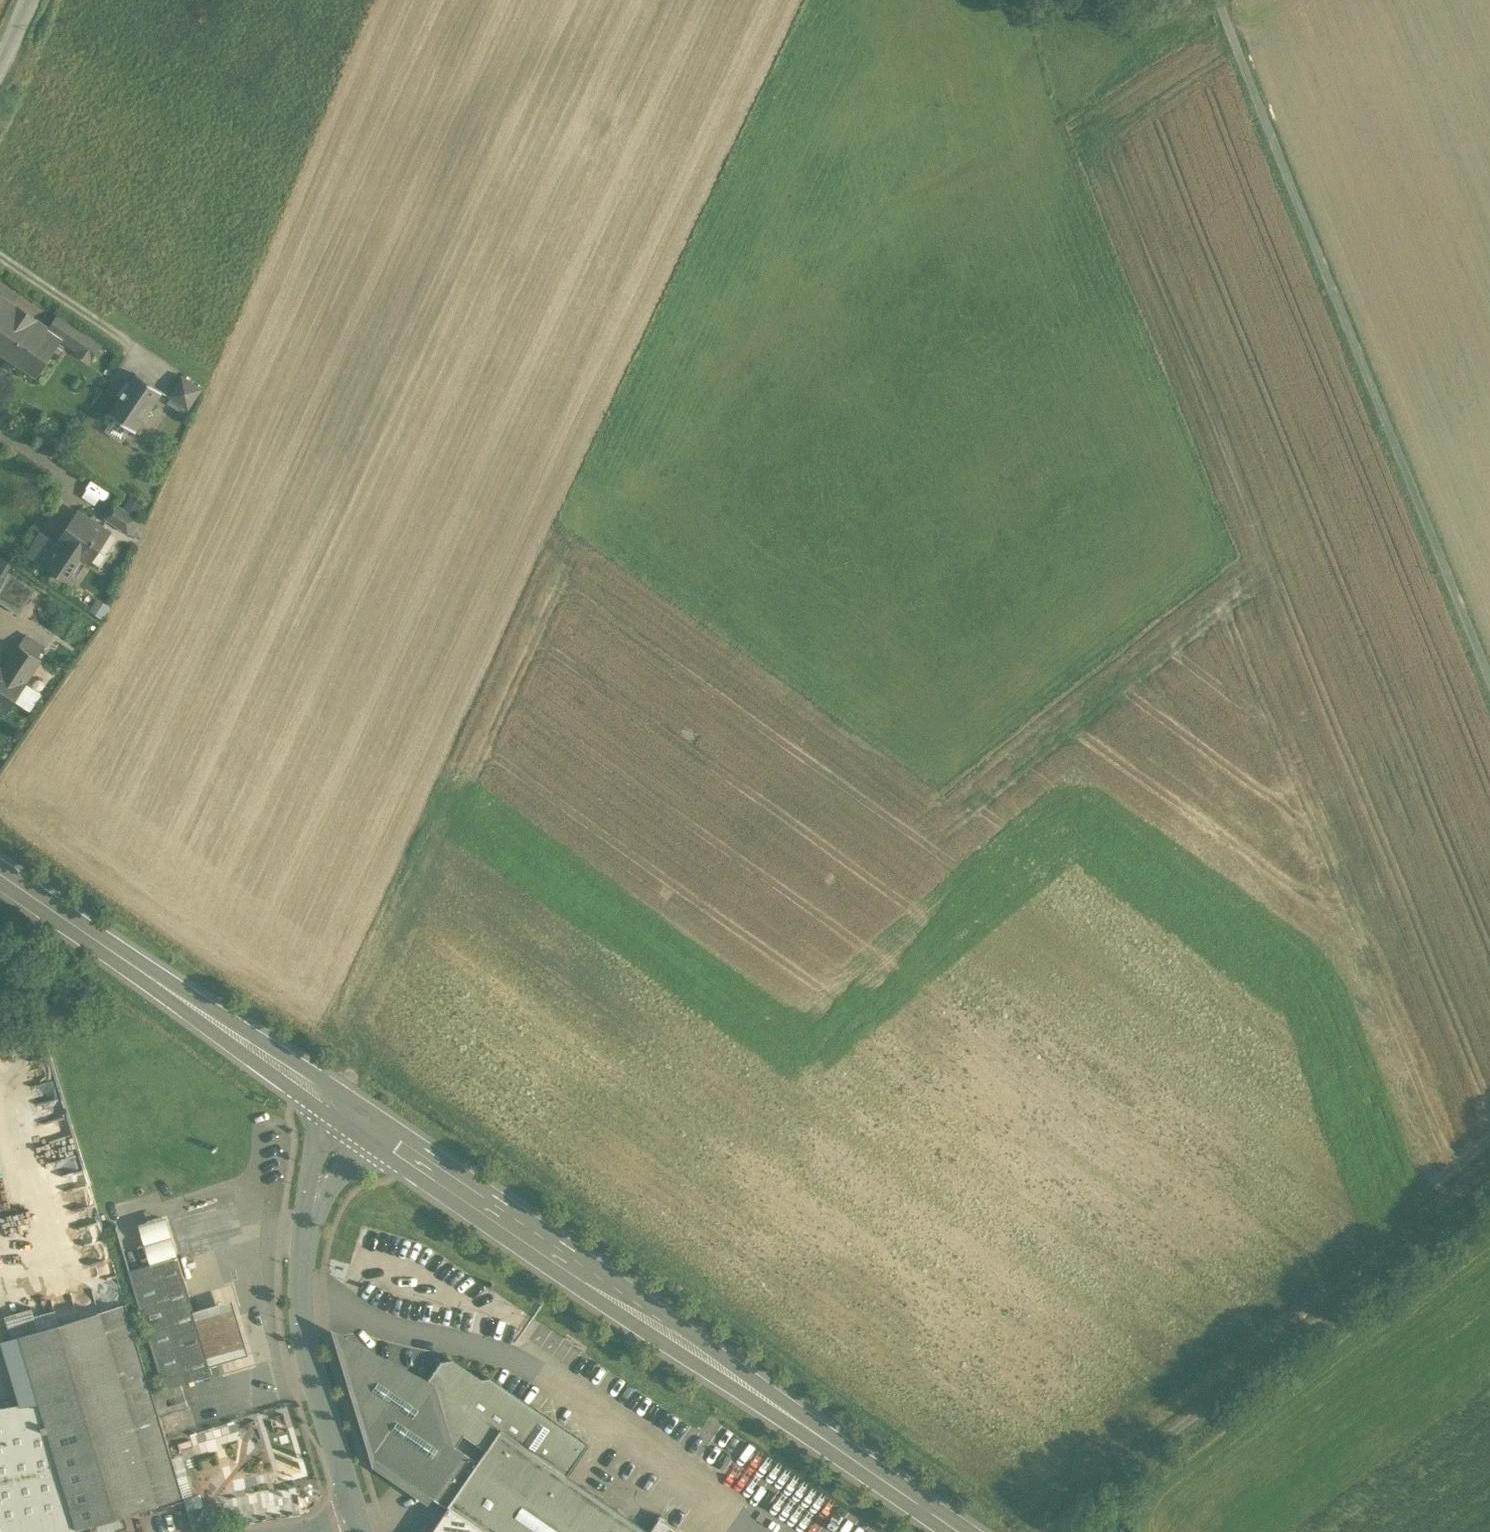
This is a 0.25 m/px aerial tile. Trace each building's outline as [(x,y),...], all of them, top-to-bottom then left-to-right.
[(1,296),(0,298),(0,307),(45,338),(49,331),(48,330),(49,329),(1,296)] [(0,307),(0,351),(1,352),(3,350),(9,354),(7,356),(24,368),(45,338),(0,307)] [(77,329),(58,316),(49,329),(48,330),(49,331),(67,343),(77,329)] [(77,329),(67,343),(77,350),(87,336),(77,329)] [(136,373),(108,414),(136,432),(163,391),(136,373)] [(202,389),(181,375),(167,396),(188,409),(202,389)] [(136,518),(114,503),(105,517),(127,532),(136,518)] [(77,510),(56,541),(58,542),(44,562),(67,577),(80,557),(89,563),(99,548),(105,551),(114,536),(109,533),(110,532),(77,510)] [(0,561),(0,589),(9,571),(13,563),(3,557),(0,561)] [(9,571),(0,589),(0,602),(19,614),(35,589),(9,571)] [(0,666),(0,709),(5,713),(40,658),(38,657),(45,645),(24,631),(0,666)] [(140,1225),(151,1264),(177,1256),(166,1217),(140,1225)] [(194,1312),(177,1256),(151,1264),(128,1271),(163,1388),(181,1383),(213,1374),(210,1365),(194,1312)] [(125,1302),(20,1334),(40,1400),(78,1528),(184,1496),(125,1302)] [(230,1303),(194,1312),(210,1365),(244,1355),(230,1303)] [(440,1371),(430,1378),(433,1382),(430,1387),(340,1340),(375,1458),(447,1507),(448,1504),(500,1428),(544,1458),(558,1437),(558,1434),(557,1429),(532,1412),(534,1410),(533,1407),(527,1403),(524,1403),(523,1405),(489,1382),(481,1384),(452,1364),(444,1366),(441,1371),(440,1371)] [(163,1388),(154,1391),(161,1414),(188,1406),(181,1383),(163,1388)] [(0,1407),(0,1531),(52,1531),(78,1528),(40,1400),(0,1407)] [(500,1428),(448,1504),(489,1531),(651,1531),(563,1471),(544,1458),(500,1428)] [(581,1445),(563,1433),(558,1434),(558,1437),(544,1458),(563,1471),(581,1445)]
